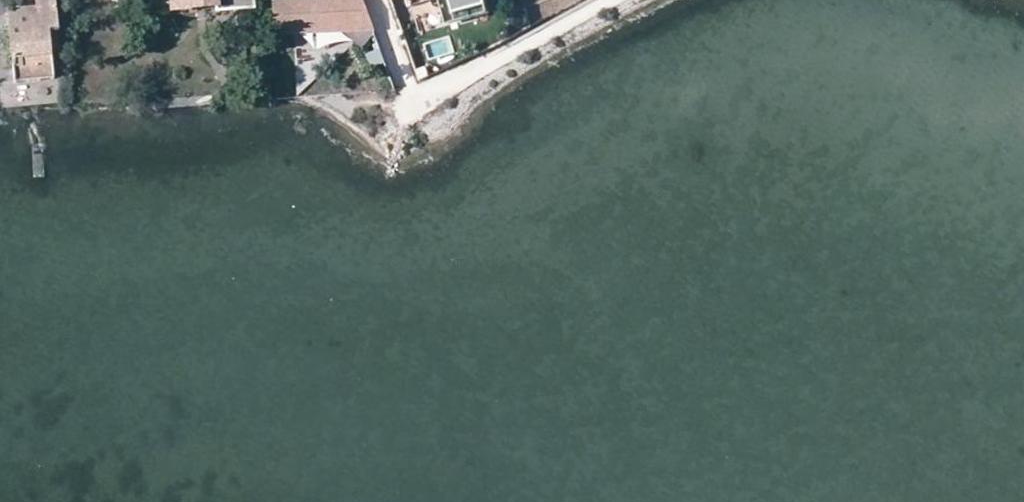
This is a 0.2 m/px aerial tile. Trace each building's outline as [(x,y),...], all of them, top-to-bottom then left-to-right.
[(64,82),(57,0),(39,0),(39,12),(40,19),(29,20),(29,13),(10,16),(17,88),(64,82)] [(168,7),(167,0),(147,0),(148,15),(155,13),(155,10),(168,7)] [(216,9),(215,0),(172,0),(173,12),(216,9)] [(216,9),(216,12),(255,10),(254,0),(215,0),(216,9)] [(361,0),(273,0),(275,31),(340,28),(364,46),(373,32),(361,0)] [(482,0),(445,0),(448,12),(483,3),(482,0)]
